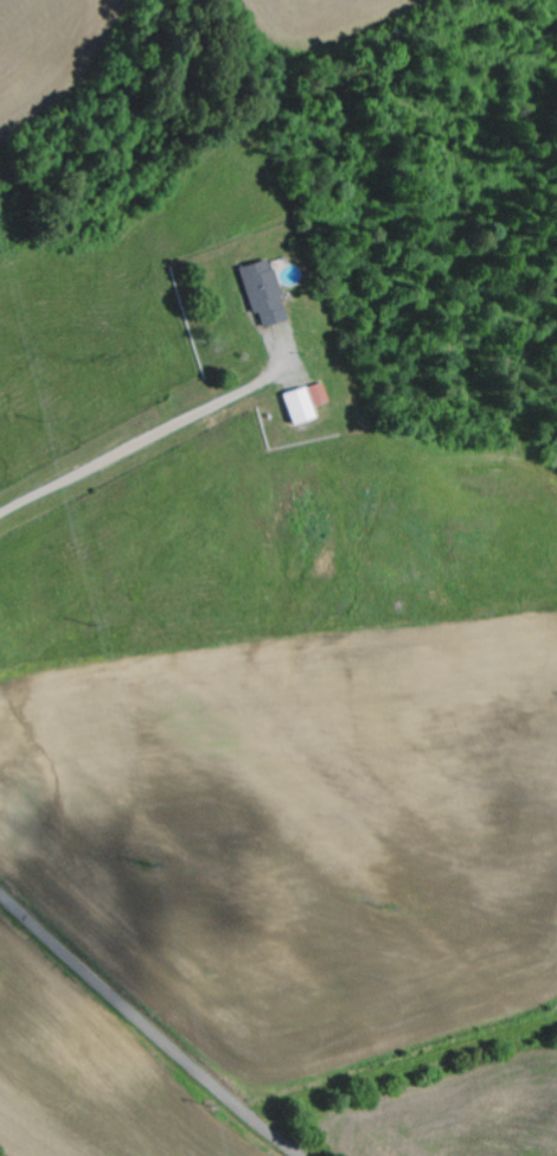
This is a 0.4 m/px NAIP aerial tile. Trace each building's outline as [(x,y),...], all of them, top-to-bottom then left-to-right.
[(245,268),(265,330),(292,321),(272,260),(245,268)] [(289,393),(297,426),(321,420),(318,407),(331,403),(327,384),(289,393)]
